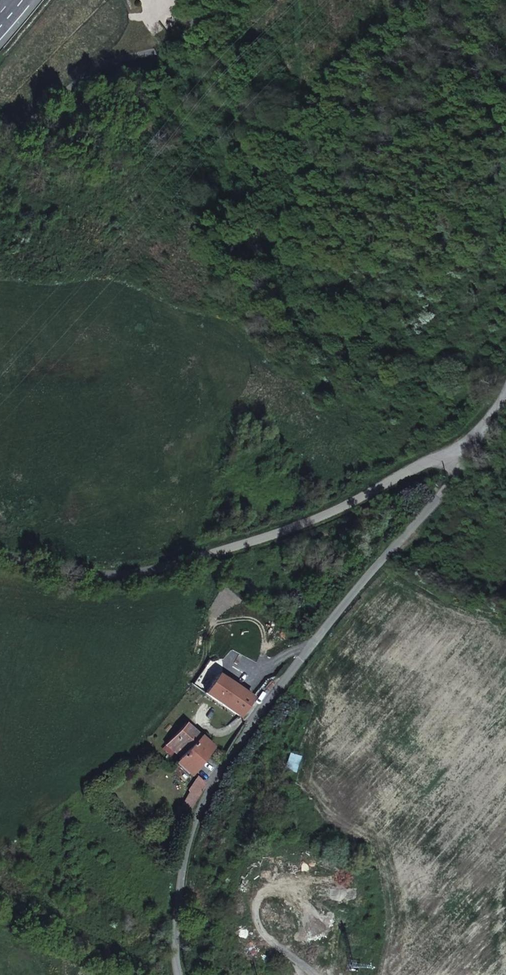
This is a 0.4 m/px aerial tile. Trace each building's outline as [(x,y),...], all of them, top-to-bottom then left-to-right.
[(443,487),(439,484),(433,490),(437,493),(443,487)] [(253,701),(216,682),(204,696),(205,698),(241,720),(253,701)] [(198,739),(185,728),(165,749),(179,762),(198,739)] [(214,752),(198,739),(179,762),(178,763),(195,776),(214,752)] [(227,759),(233,747),(228,744),(221,756),(227,759)] [(206,789),(200,782),(192,792),(199,798),(206,789)]
